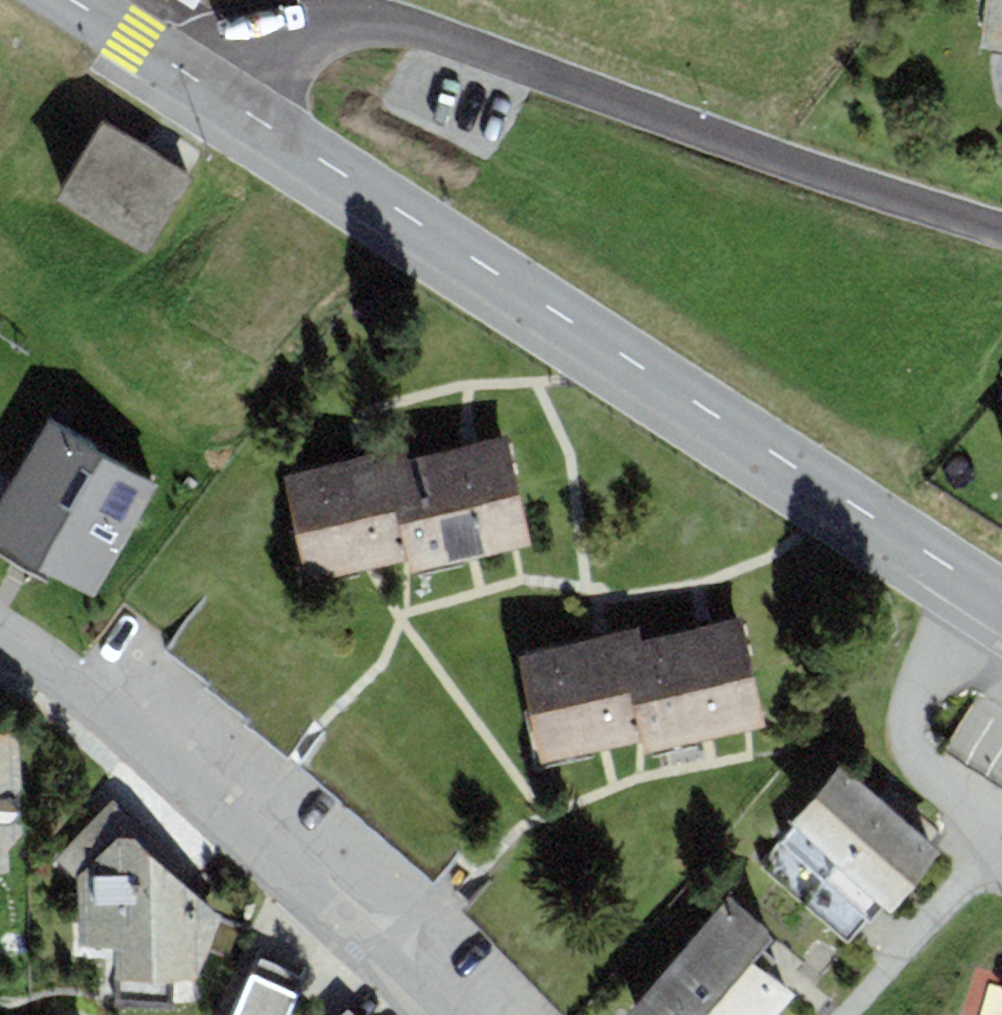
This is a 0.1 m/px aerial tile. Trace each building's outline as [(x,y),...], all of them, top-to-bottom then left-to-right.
[(194,9),(200,0),(179,0),(194,9)] [(1001,37),(1001,0),(990,0),(986,35),(1001,37)] [(101,122),(56,198),(148,253),(193,177),(101,122)] [(48,422),(0,504),(0,543),(93,597),(158,485),(48,422)] [(409,559),(411,571),(529,547),(507,439),(389,463),(409,559)] [(282,475),(304,581),(409,559),(389,463),(387,454),(282,475)] [(649,738),(652,751),(762,725),(737,620),(628,646),(649,738)] [(513,656),(538,764),(649,738),(628,646),(624,630),(513,656)] [(10,871),(7,850),(23,833),(17,733),(0,734),(0,872),(10,871)] [(940,848),(840,768),(760,866),(852,940),(880,905),(888,912),(940,848)] [(152,837),(114,801),(51,857),(75,878),(77,946),(113,948),(116,979),(197,977),(223,919),(145,847),(152,837)] [(728,897),(628,1014),(778,1014),(794,997),(752,962),(775,936),(728,897)] [(251,975),(234,1014),(290,1014),(299,995),(251,975)]
